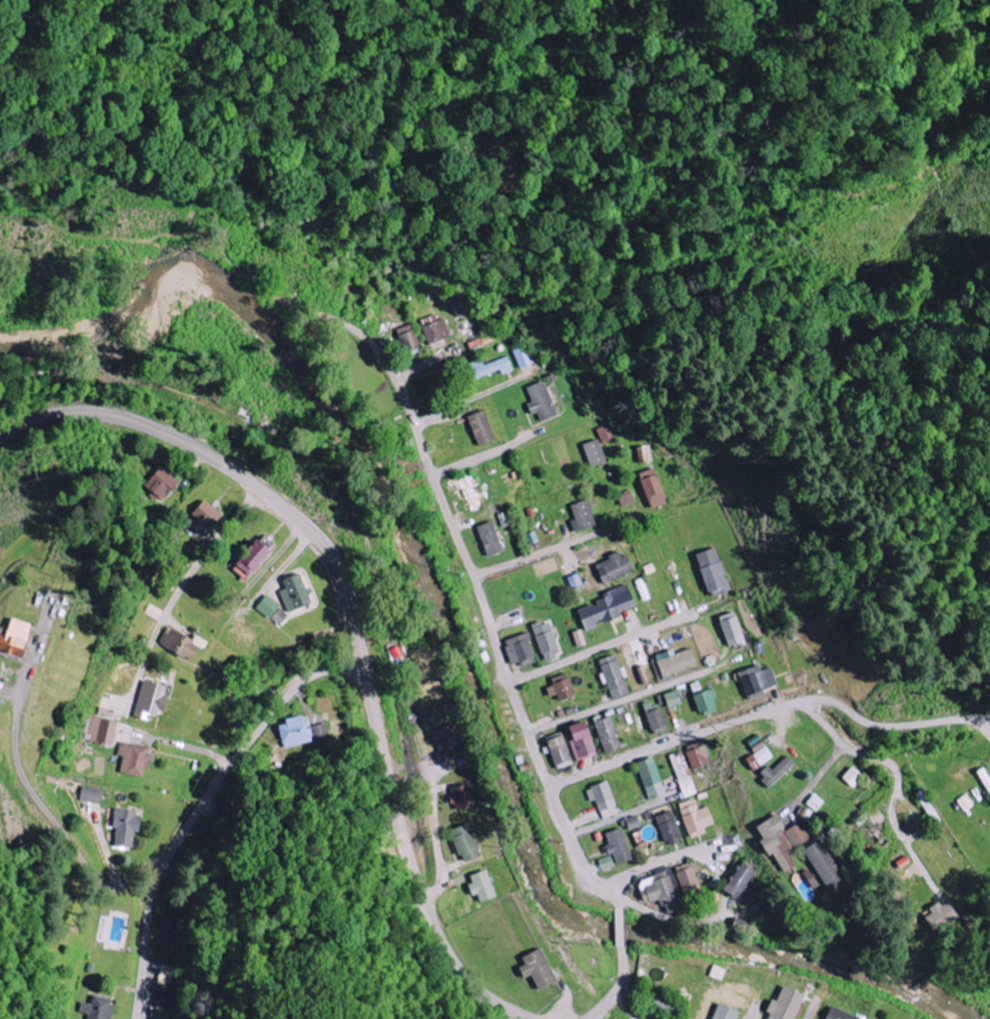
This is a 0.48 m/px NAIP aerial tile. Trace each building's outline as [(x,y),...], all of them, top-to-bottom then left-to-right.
[(441,339),(447,337),(442,319),(420,325),(427,350),(443,345),(441,339)] [(394,329),(400,352),(417,348),(411,325),(394,329)] [(534,363),(527,345),(512,351),(518,369),(534,363)] [(482,366),(480,360),(464,365),(469,381),(499,370),(501,375),(511,371),(506,357),(482,366)] [(553,418),(544,381),(524,386),(528,403),(524,404),(527,415),(535,414),(537,421),(553,418)] [(472,446),(490,442),(482,411),(465,415),(472,446)] [(617,439),(612,423),(596,428),(601,444),(617,439)] [(581,445),(588,468),(605,462),(597,439),(581,445)] [(640,463),(654,461),(652,445),(638,447),(640,463)] [(141,484),(157,500),(175,483),(159,467),(141,484)] [(664,505),(656,469),(638,473),(646,509),(664,505)] [(474,505),(469,490),(460,494),(466,509),(474,505)] [(620,506),(633,502),(630,493),(617,497),(620,506)] [(205,527),(217,516),(202,499),(189,510),(205,527)] [(592,527),(586,500),(568,504),(571,521),(568,521),(570,532),(592,527)] [(473,527),(484,558),(500,552),(489,521),(473,527)] [(536,541),(533,532),(524,534),(526,544),(536,541)] [(253,542),(262,552),(268,546),(260,536),(253,542)] [(227,565),(241,578),(264,554),(250,541),(227,565)] [(707,597),(729,590),(716,547),(693,554),(707,597)] [(618,557),(616,551),(605,555),(607,560),(593,565),(600,585),(631,573),(624,555),(618,557)] [(277,579),(280,590),(276,591),(282,612),(306,605),(296,573),(277,579)] [(649,599),(644,578),(635,580),(640,602),(649,599)] [(574,610),(580,630),(601,623),(619,618),(617,612),(633,607),(625,585),(599,593),(601,599),(592,602),(593,604),(574,610)] [(252,607),(265,619),(276,606),(264,595),(252,607)] [(743,641),(733,611),(715,617),(725,647),(743,641)] [(3,618),(0,628),(0,653),(14,657),(24,625),(3,618)] [(545,620),(529,626),(542,661),(558,655),(545,620)] [(191,636),(189,640),(164,627),(156,644),(191,662),(202,641),(191,636)] [(570,633),(575,648),(584,645),(579,630),(570,633)] [(517,662),(519,667),(534,662),(523,633),(500,641),(508,665),(517,662)] [(693,668),(689,649),(671,654),(670,650),(652,655),(657,677),(693,668)] [(627,693),(613,654),(595,660),(609,699),(627,693)] [(635,667),(639,684),(647,682),(642,665),(635,667)] [(770,667),(759,671),(757,666),(735,672),(744,701),(762,695),(760,690),(776,685),(770,667)] [(554,695),(555,701),(571,697),(565,674),(548,678),(550,686),(543,688),(545,697),(554,695)] [(165,688),(141,680),(129,717),(141,721),(144,713),(156,717),(165,688)] [(710,689),(689,695),(696,715),(712,711),(709,701),(713,700),(710,689)] [(660,695),(664,709),(679,705),(674,690),(660,695)] [(665,731),(659,708),(643,712),(649,735),(665,731)] [(620,748),(607,715),(590,722),(603,755),(620,748)] [(281,749),(314,742),(308,716),(282,722),(283,725),(276,726),(281,749)] [(115,722),(92,718),(87,741),(110,746),(115,722)] [(594,755),(587,732),(583,733),(579,721),(562,726),(573,761),(594,755)] [(315,741),(329,739),(326,724),(312,726),(315,741)] [(568,763),(561,736),(544,740),(551,767),(568,763)] [(117,773),(139,777),(140,768),(145,769),(149,748),(117,743),(115,756),(120,757),(117,773)] [(710,763),(705,745),(683,751),(688,769),(710,763)] [(743,759),(750,771),(771,759),(764,747),(743,759)] [(682,751),(669,755),(681,799),(694,795),(682,751)] [(766,788),(792,765),(785,756),(768,771),(764,766),(754,775),(766,788)] [(659,788),(652,757),(635,761),(643,801),(656,798),(654,789),(659,788)] [(841,778),(852,788),(863,776),(852,766),(841,778)] [(985,766),(976,770),(989,800),(989,776),(985,766)] [(615,815),(605,782),(583,789),(587,803),(593,801),(600,820),(615,815)] [(446,788),(451,811),(467,807),(461,784),(446,788)] [(82,800),(104,804),(106,790),(85,785),(82,800)] [(938,822),(924,788),(914,792),(928,826),(938,822)] [(806,804),(816,812),(824,802),(814,794),(806,804)] [(973,805),(966,794),(956,801),(963,811),(973,805)] [(711,824),(705,807),(696,810),(692,799),(676,805),(688,839),(704,833),(702,828),(711,824)] [(117,846),(136,847),(136,832),(143,832),(143,809),(116,808),(115,829),(117,829),(117,846)] [(653,817),(661,843),(679,837),(670,811),(653,817)] [(754,826),(761,840),(757,842),(765,857),(772,854),(781,873),(794,866),(787,853),(811,842),(801,822),(783,831),(776,816),(754,826)] [(625,830),(635,829),(633,818),(623,819),(625,830)] [(478,856),(466,823),(447,830),(459,863),(478,856)] [(601,847),(604,856),(609,854),(613,865),(630,859),(619,828),(602,834),(606,845),(601,847)] [(801,849),(823,889),(840,879),(819,840),(801,849)] [(722,894),(739,901),(751,869),(734,862),(722,894)] [(673,867),(683,906),(700,901),(690,863),(673,867)] [(467,876),(470,886),(468,886),(474,904),(493,898),(483,870),(467,876)] [(665,870),(633,881),(641,904),(658,898),(661,906),(675,901),(665,870)] [(812,884),(805,870),(799,873),(806,887),(812,884)] [(928,914),(921,918),(928,932),(954,919),(944,900),(926,909),(928,914)] [(520,980),(528,976),(535,990),(554,982),(538,948),(518,958),(521,965),(515,968),(520,980)] [(175,988),(171,988),(175,966),(160,964),(154,1005),(156,1006),(154,1017),(166,1018),(171,1018),(175,988)] [(707,976),(721,982),(725,971),(711,965),(707,976)] [(780,986),(773,1002),(768,1000),(763,1011),(768,1013),(765,1018),(792,1018),(802,996),(780,986)] [(90,995),(88,1005),(79,1003),(77,1013),(85,1015),(85,1018),(114,1018),(118,1000),(90,995)] [(649,1005),(665,1013),(669,1006),(653,998),(649,1005)] [(713,1004),(709,1018),(733,1018),(735,1011),(713,1004)] [(826,1007),(822,1018),(855,1018),(856,1017),(826,1007)]
